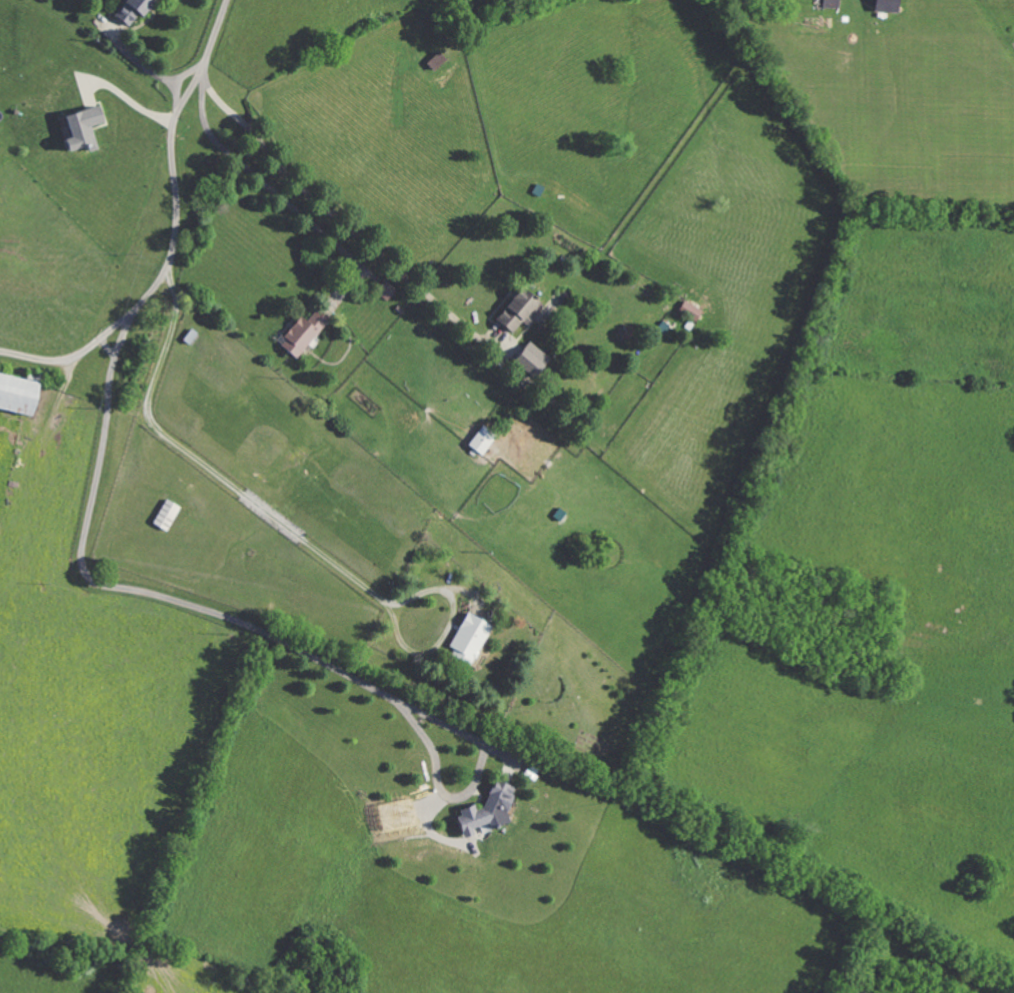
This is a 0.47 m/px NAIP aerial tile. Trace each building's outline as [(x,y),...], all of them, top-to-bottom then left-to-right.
[(133,16),(136,19),(150,0),(118,0),(117,1),(120,3),(110,17),(124,28),(133,16)] [(871,13),(895,13),(896,0),(872,0),(871,13)] [(96,149),(89,125),(99,122),(94,105),(60,115),(66,136),(58,139),(62,151),(84,145),(86,152),(96,149)] [(383,300),(392,290),(381,279),(371,290),(383,300)] [(519,321),(525,326),(540,305),(516,287),(492,320),(510,333),(519,321)] [(676,312),(694,322),(700,311),(682,301),(676,312)] [(275,343),(292,358),(326,321),(314,310),(303,321),(298,317),(275,343)] [(547,359),(527,341),(510,360),(530,378),(547,359)] [(27,415),(34,381),(0,375),(0,410),(27,415)] [(494,436),(480,426),(465,445),(478,456),(494,436)] [(443,653),(468,667),(490,627),(465,614),(443,653)] [(459,839),(472,835),(469,828),(486,823),(488,829),(512,821),(500,783),(478,791),(482,803),(451,814),(459,839)]
